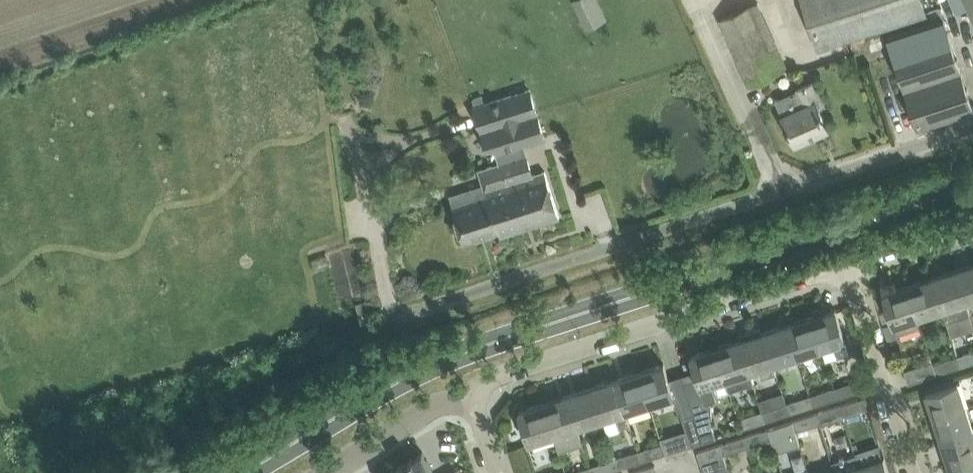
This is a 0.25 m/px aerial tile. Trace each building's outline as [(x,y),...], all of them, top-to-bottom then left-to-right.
[(578,9),(597,0),(574,0),(578,9)] [(597,0),(578,9),(585,23),(604,14),(597,0)] [(926,13),(922,0),(804,0),(820,49),(926,13)] [(720,19),(750,84),(788,67),(760,1),(720,19)] [(972,109),(972,104),(944,18),(887,37),(918,127),(972,109)] [(795,143),(829,128),(819,107),(824,104),(813,82),(776,99),(795,143)] [(488,195),(454,206),(464,240),(499,229),(501,235),(517,230),(510,206),(508,207),(501,184),(533,174),(527,154),(526,155),(522,144),(525,143),(545,137),(545,135),(538,113),(530,89),(485,103),(483,96),(474,98),(476,106),(486,136),(488,145),(491,154),(496,153),(500,163),(494,164),(492,165),(480,169),(484,184),(488,195)] [(533,174),(501,184),(508,207),(510,206),(517,230),(560,216),(546,171),(533,174)] [(972,298),(972,263),(956,269),(967,300),(972,298)] [(972,314),(967,300),(956,269),(932,276),(943,308),(948,322),(972,314)] [(919,316),(943,308),(932,276),(909,284),(919,316)] [(897,333),(916,327),(922,326),(919,316),(909,284),(884,292),(897,333)] [(836,308),(811,316),(822,347),(826,361),(851,353),(846,339),(836,308)] [(798,355),(822,347),(811,316),(787,323),(798,355)] [(774,363),(798,355),(787,323),(764,331),(774,363)] [(742,338),(740,339),(750,371),(759,368),(762,377),(777,372),(774,363),(764,331),(762,332),(760,327),(746,331),(748,336),(742,338)] [(740,339),(716,347),(726,378),(730,390),(754,382),(750,371),(740,339)] [(704,441),(717,437),(711,418),(713,417),(712,400),(720,397),(715,382),(726,378),(716,347),(691,355),(698,378),(685,382),(694,411),(704,441)] [(972,362),(972,350),(958,355),(961,366),(972,362)] [(958,355),(934,363),(937,374),(961,366),(958,355)] [(933,360),(905,369),(909,383),(937,374),(934,363),(933,360)] [(650,403),(675,395),(664,363),(640,371),(650,403)] [(626,411),(650,403),(640,371),(616,379),(626,411)] [(631,425),(626,411),(616,379),(592,387),(602,418),(616,414),(620,428),(631,425)] [(840,386),(835,387),(839,398),(844,396),(863,390),(862,389),(862,388),(861,386),(859,380),(840,386)] [(935,416),(966,406),(958,382),(927,392),(935,416)] [(579,426),(602,418),(592,387),(568,394),(579,426)] [(814,405),(839,398),(835,387),(811,395),(814,405)] [(584,444),(579,426),(568,394),(544,402),(554,434),(555,434),(560,451),(584,444)] [(790,413),(814,405),(811,395),(787,403),(790,413)] [(844,415),(849,414),(868,407),(865,397),(841,405),(844,415)] [(530,442),(549,436),(554,434),(544,402),(519,410),(530,442)] [(787,403),(763,410),(766,421),(790,413),(787,403)] [(820,423),(844,415),(841,405),(817,413),(820,423)] [(972,430),(972,429),(966,406),(935,416),(942,440),(972,430)] [(743,428),(766,421),(763,410),(739,418),(743,428)] [(689,434),(663,443),(666,453),(692,444),(704,441),(694,411),(683,415),(687,430),(689,434)] [(796,431),(820,423),(817,413),(793,421),(796,431)] [(776,451),(800,443),(796,431),(793,421),(769,428),(772,439),(776,451)] [(748,446),(772,439),(769,428),(745,436),(748,446)] [(972,457),(972,430),(942,440),(950,464),(972,457)] [(724,454),(748,446),(745,436),(721,444),(724,454)] [(643,461),(666,453),(663,443),(640,450),(643,461)] [(702,463),(724,456),(724,454),(721,444),(698,451),(702,463)] [(619,469),(643,461),(640,450),(615,458),(619,469)] [(402,465),(407,472),(437,472),(423,451),(402,465)] [(728,467),(724,456),(702,463),(705,472),(711,472),(728,467)] [(884,457),(860,465),(862,472),(889,472),(884,457)] [(950,464),(953,472),(972,472),(972,457),(950,464)] [(619,469),(615,458),(591,466),(593,472),(605,472),(619,469)] [(388,472),(407,472),(402,465),(388,472)] [(655,465),(633,472),(658,472),(655,465)]
